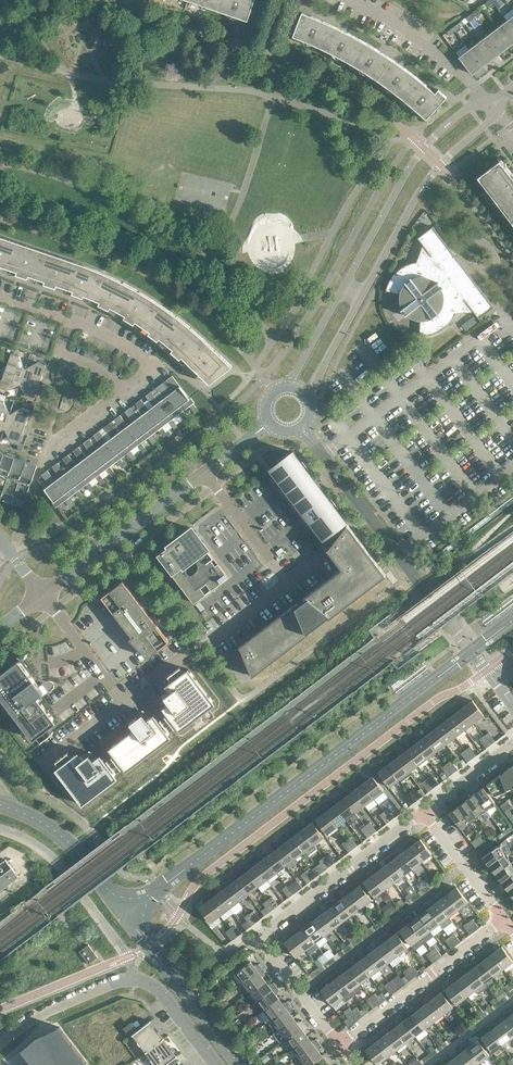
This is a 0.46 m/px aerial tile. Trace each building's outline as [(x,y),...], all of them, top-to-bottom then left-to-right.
[(197,3),(198,2),(209,5),(208,7),(248,21),(255,0),(188,0),(197,3)] [(501,6),(497,0),(493,2),(498,8),(501,6)] [(477,9),(471,13),(474,17),(480,13),(477,9)] [(311,16),(302,12),(293,36),(301,39),(313,45),(322,49),(331,53),(332,51),(342,57),(342,58),(350,63),(359,68),(360,66),(369,73),(369,74),(377,80),(385,85),(386,84),(396,91),(394,92),(402,98),(410,104),(411,103),(420,111),(419,112),(426,119),(444,100),(447,97),(439,89),(435,93),(431,89),(421,81),(415,76),(404,68),(399,64),(391,58),(383,53),(378,50),(366,43),(359,39),(348,33),(342,29),(333,25),(325,22),(311,16)] [(474,17),(471,13),(465,18),(468,22),(474,17)] [(470,23),(474,29),(480,25),(475,19),(470,23)] [(507,22),(498,29),(510,45),(512,43),(512,30),(507,22)] [(459,23),(453,28),(455,31),(461,27),(459,23)] [(455,31),(453,28),(447,32),(449,36),(455,31)] [(510,45),(498,29),(488,36),(501,52),(510,45)] [(501,52),(488,36),(479,43),(487,53),(491,59),(501,52)] [(487,53),(479,43),(470,50),(482,66),(491,59),(487,53)] [(482,66),(470,50),(460,57),(472,74),(482,66)] [(497,160),(499,162),(478,177),(483,185),(486,182),(494,192),(490,194),(501,208),(504,205),(511,214),(508,217),(512,224),(512,174),(507,166),(506,162),(505,163),(502,159),(500,157),(499,157),(498,157),(497,158),(497,159),(497,160)] [(433,226),(430,228),(418,238),(423,245),(416,262),(415,262),(414,262),(412,263),(411,263),(410,264),(408,264),(407,265),(406,265),(404,266),(403,267),(402,267),(401,268),(399,269),(398,270),(397,271),(396,272),(395,273),(394,274),(393,275),(392,276),(392,277),(391,278),(390,280),(389,281),(389,282),(388,284),(388,285),(387,286),(387,288),(386,289),(386,290),(386,292),(386,291),(401,294),(401,295),(401,296),(401,297),(401,298),(401,299),(401,300),(401,301),(401,302),(401,303),(401,305),(402,305),(402,306),(402,307),(403,308),(402,309),(402,310),(403,309),(406,314),(406,315),(408,314),(408,315),(409,315),(410,316),(411,317),(412,317),(413,318),(414,318),(415,319),(416,319),(417,319),(418,319),(419,319),(419,320),(421,320),(446,301),(472,280),(468,275),(459,265),(457,259),(457,258),(433,226)] [(0,269),(2,265),(18,270),(17,274),(28,278),(30,274),(46,280),(45,284),(56,288),(58,284),(74,289),(73,294),(83,298),(85,294),(101,301),(99,305),(109,310),(111,306),(127,314),(125,318),(134,324),(137,321),(151,330),(149,334),(158,341),(161,337),(174,348),(171,352),(179,359),(186,365),(188,363),(210,384),(232,366),(201,336),(191,327),(177,316),(166,308),(151,298),(140,291),(124,282),(112,276),(95,269),(83,264),(0,236),(0,269)] [(473,281),(472,280),(446,301),(456,313),(474,312),(479,319),(481,318),(494,307),(478,285),(477,286),(472,281),(473,281)] [(456,313),(446,301),(421,320),(420,335),(419,335),(420,335),(421,335),(423,335),(424,335),(426,335),(427,335),(429,335),(430,334),(431,334),(433,334),(434,333),(435,333),(437,332),(438,332),(439,331),(441,330),(442,330),(443,329),(444,328),(445,327),(446,326),(447,325),(448,324),(449,323),(450,322),(451,321),(452,320),(453,318),(454,317),(454,316),(455,315),(456,313)] [(473,318),(462,327),(466,332),(478,323),(473,318)] [(11,353),(5,370),(23,376),(25,368),(19,356),(20,356),(11,353)] [(37,362),(25,368),(23,376),(40,382),(46,365),(37,362)] [(5,370),(0,386),(0,387),(8,390),(8,389),(20,384),(23,376),(5,370)] [(189,398),(172,375),(166,380),(174,390),(170,394),(169,394),(182,411),(183,411),(189,406),(193,410),(197,408),(193,403),(195,402),(191,397),(189,398)] [(40,382),(23,376),(20,384),(26,396),(34,399),(40,382)] [(170,394),(162,383),(151,391),(159,401),(159,402),(172,419),(179,414),(183,418),(186,416),(183,411),(182,411),(169,394),(170,394)] [(159,401),(151,391),(146,395),(153,406),(149,409),(148,410),(162,427),(169,422),(172,426),(176,423),(172,419),(159,402),(159,401)] [(7,421),(10,413),(4,401),(0,399),(0,419),(7,421)] [(149,409),(141,399),(130,407),(138,417),(138,418),(151,435),(152,435),(158,429),(162,434),(165,431),(162,427),(148,410),(149,409)] [(22,407),(10,413),(7,421),(24,427),(30,410),(22,407)] [(138,417),(130,407),(125,411),(133,422),(128,425),(141,443),(141,442),(148,437),(151,442),(155,439),(152,435),(151,435),(138,418),(138,417)] [(128,425),(120,415),(110,423),(118,433),(117,433),(130,451),(131,450),(138,445),(141,450),(145,447),(141,442),(141,443),(128,425)] [(24,427),(7,421),(5,429),(10,441),(19,444),(24,427)] [(118,433),(110,423),(104,427),(112,437),(107,441),(120,458),(127,453),(131,458),(134,455),(131,450),(130,451),(117,433),(118,433)] [(107,441),(99,431),(94,435),(101,445),(97,449),(96,449),(110,466),(117,461),(120,466),(124,463),(120,458),(107,441)] [(97,449),(89,438),(79,446),(86,457),(99,474),(100,474),(106,469),(110,473),(114,471),(110,466),(96,449),(97,449)] [(86,457),(79,446),(73,451),(81,461),(76,465),(89,482),(96,477),(100,481),(103,479),(100,474),(99,474),(86,457)] [(345,521),(293,452),(271,468),(285,486),(281,489),(289,500),(291,498),(300,510),(298,512),(306,522),(310,519),(324,537),(345,521)] [(3,453),(0,463),(0,476),(7,479),(15,457),(3,453)] [(76,465),(68,454),(62,458),(70,469),(66,472),(65,473),(79,490),(86,485),(89,489),(93,486),(89,482),(76,465)] [(26,461),(15,457),(7,479),(3,492),(0,499),(11,503),(14,496),(5,493),(11,479),(18,483),(26,461)] [(37,465),(26,461),(18,483),(14,496),(11,503),(23,507),(25,499),(16,496),(22,483),(30,487),(37,465)] [(66,472),(58,462),(52,466),(55,470),(50,474),(55,480),(55,481),(68,498),(75,492),(79,497),(82,494),(79,490),(65,473),(66,472)] [(55,480),(50,474),(47,470),(42,474),(50,485),(44,489),(54,501),(52,502),(56,507),(65,500),(68,505),(72,502),(68,498),(55,481),(55,480)] [(347,525),(340,534),(328,549),(328,548),(327,549),(342,569),(304,598),(304,599),(305,598),(306,599),(304,600),(298,605),(297,604),(298,603),(297,602),(239,647),(240,648),(240,647),(252,675),(251,676),(252,676),(310,632),(310,631),(309,632),(308,631),(328,616),(329,617),(328,617),(329,618),(386,575),(347,523),(346,524),(347,525)] [(229,577),(209,551),(199,538),(200,537),(201,537),(200,537),(200,536),(198,538),(195,534),(196,534),(196,533),(196,532),(196,531),(195,531),(195,530),(195,531),(192,528),(190,528),(189,528),(189,529),(188,529),(188,530),(188,531),(188,532),(178,540),(177,539),(157,554),(194,603),(229,577)] [(169,641),(123,581),(101,597),(132,637),(130,639),(148,657),(169,641)] [(41,741),(53,732),(53,731),(49,727),(53,724),(56,722),(53,719),(54,718),(51,714),(50,715),(39,700),(40,700),(36,696),(41,692),(38,687),(39,686),(31,675),(31,676),(19,660),(0,674),(0,695),(28,732),(27,732),(30,736),(31,736),(33,739),(36,737),(38,736),(41,740),(41,741)] [(184,672),(180,667),(168,676),(168,677),(169,676),(172,681),(165,686),(171,693),(166,697),(170,702),(162,708),(169,717),(168,718),(166,715),(165,716),(163,718),(172,730),(175,728),(174,727),(176,726),(180,731),(215,704),(188,668),(184,672)] [(484,715),(473,700),(467,704),(465,704),(465,703),(463,700),(459,703),(474,722),(484,715)] [(474,722),(459,703),(455,706),(457,709),(458,709),(458,711),(453,714),(465,729),(474,722)] [(130,723),(130,724),(134,729),(109,748),(116,758),(114,759),(112,756),(112,757),(109,759),(119,771),(121,768),(121,767),(122,766),(126,772),(171,737),(167,732),(169,731),(169,732),(172,730),(163,718),(161,720),(161,719),(160,720),(162,722),(161,724),(154,714),(146,720),(142,715),(137,719),(137,718),(130,723)] [(445,714),(441,717),(455,736),(465,729),(453,714),(449,718),(447,718),(447,717),(445,714)] [(455,736),(441,717),(437,720),(439,723),(440,723),(439,725),(435,729),(446,744),(455,736)] [(426,729),(422,732),(436,751),(446,744),(435,729),(430,732),(428,732),(428,731),(426,729)] [(436,751),(422,732),(418,735),(420,737),(421,737),(420,739),(416,743),(427,758),(436,751)] [(489,732),(484,736),(491,744),(495,741),(489,732)] [(484,736),(480,739),(486,748),(491,744),(484,736)] [(407,743),(403,746),(418,765),(427,758),(416,743),(411,746),(409,746),(409,745),(407,743)] [(418,765),(403,746),(399,749),(401,751),(402,752),(402,754),(397,757),(408,772),(418,765)] [(470,746),(466,750),(472,759),(477,755),(470,746)] [(466,750),(461,753),(467,762),(472,759),(466,750)] [(68,752),(56,761),(59,766),(55,769),(82,805),(118,778),(114,773),(115,771),(116,773),(119,771),(109,759),(107,760),(109,763),(107,764),(100,755),(93,760),(89,755),(84,759),(78,752),(71,757),(68,753),(68,752)] [(388,757),(384,760),(399,779),(408,772),(397,757),(392,761),(390,760),(388,757)] [(399,779),(384,760),(380,763),(382,766),(383,766),(383,768),(378,772),(389,787),(399,779)] [(451,761),(447,764),(453,773),(458,769),(451,761)] [(487,784),(486,784),(495,795),(510,789),(511,790),(512,788),(512,764),(487,784)] [(444,771),(440,774),(444,780),(448,777),(444,771)] [(433,775),(428,778),(434,787),(439,783),(433,775)] [(364,776),(359,779),(374,798),(384,791),(373,776),(367,780),(365,779),(366,778),(364,776)] [(428,778),(423,782),(430,791),(434,787),(428,778)] [(374,798),(359,779),(356,782),(357,785),(358,785),(358,787),(353,790),(365,805),(374,798)] [(494,801),(483,787),(474,793),(486,809),(496,805),(494,801)] [(420,788),(416,791),(421,798),(425,794),(420,788)] [(414,789),(409,792),(416,801),(421,798),(416,791),(414,789)] [(345,790),(341,793),(355,812),(365,805),(353,790),(349,794),(347,794),(347,793),(345,790)] [(409,792),(404,796),(411,805),(416,801),(409,792)] [(355,812),(341,793),(337,796),(339,799),(340,799),(339,801),(335,804),(346,819),(355,812)] [(486,809),(474,793),(466,800),(478,815),(479,817),(479,818),(483,823),(491,816),(487,811),(486,809)] [(478,815),(466,800),(458,806),(469,821),(479,818),(479,817),(478,815)] [(326,804),(322,807),(337,826),(346,819),(335,804),(330,808),(328,808),(328,807),(326,804)] [(469,821),(458,806),(449,813),(460,827),(463,829),(469,821)] [(337,826),(322,807),(318,810),(320,813),(321,813),(321,815),(316,819),(327,834),(337,826)] [(389,808),(384,811),(391,820),(395,817),(389,808)] [(384,811),(379,815),(386,824),(391,820),(384,811)] [(303,821),(299,824),(314,844),(324,836),(312,821),(307,825),(305,825),(305,824),(303,821)] [(370,822),(365,826),(372,834),(377,831),(370,822)] [(317,848),(314,844),(299,824),(295,828),(297,830),(298,830),(298,832),(293,836),(305,851),(308,855),(317,848)] [(503,832),(505,835),(512,829),(512,828),(511,825),(503,832)] [(365,826),(361,829),(367,838),(372,834),(365,826)] [(285,836),(281,839),(295,858),(305,851),(293,836),(289,839),(287,839),(287,838),(285,836)] [(295,858),(281,839),(277,842),(279,844),(280,844),(279,847),(275,850),(286,865),(295,858)] [(431,853),(420,839),(415,842),(413,842),(413,841),(411,839),(407,842),(422,861),(431,853)] [(347,840),(342,843),(349,852),(353,848),(347,840)] [(505,840),(499,844),(500,845),(497,846),(482,857),(489,865),(504,854),(507,853),(511,851),(510,851),(507,842),(505,840)] [(484,841),(475,847),(480,854),(489,848),(486,844),(484,841)] [(422,861),(407,842),(403,845),(405,847),(406,848),(406,850),(401,853),(412,868),(422,861)] [(266,850),(262,853),(277,872),(286,865),(275,850),(270,854),(268,853),(268,852),(266,850)] [(277,872),(262,853),(258,856),(260,859),(261,859),(261,861),(256,864),(267,879),(277,872)] [(329,853),(324,857),(331,866),(335,862),(329,853)] [(393,853),(388,856),(403,875),(412,868),(401,853),(396,857),(394,856),(395,855),(393,853)] [(504,854),(489,865),(495,874),(511,862),(507,853),(504,854)] [(403,875),(388,856),(385,859),(386,862),(387,862),(387,864),(382,867),(394,882),(403,875)] [(324,857),(319,860),(321,862),(326,869),(331,866),(324,857)] [(19,876),(6,859),(0,863),(0,891),(19,876)] [(511,862),(495,874),(502,882),(512,874),(512,861),(511,862)] [(321,862),(316,866),(321,873),(326,869),(321,862)] [(247,864),(243,867),(258,886),(267,879),(256,864),(251,868),(249,868),(249,867),(247,864)] [(316,866),(311,869),(317,876),(321,873),(316,866)] [(258,886),(243,867),(239,870),(241,873),(242,873),(242,875),(237,879),(248,893),(258,886)] [(374,867),(370,870),(384,889),(394,882),(382,867),(378,871),(376,871),(376,870),(374,867)] [(310,868),(305,871),(312,880),(317,876),(311,869),(310,868)] [(384,889),(370,870),(366,873),(368,876),(369,876),(368,878),(363,882),(375,897),(384,889)] [(305,871),(301,875),(307,883),(312,880),(305,871)] [(502,882),(508,890),(512,887),(512,874),(502,882)] [(228,878),(224,881),(239,901),(248,893),(237,879),(232,882),(230,882),(230,881),(228,878)] [(417,883),(417,885),(420,890),(425,885),(421,880),(417,883)] [(239,901),(224,881),(220,885),(222,887),(223,887),(223,889),(218,893),(230,908),(239,901)] [(351,884),(347,887),(362,907),(371,899),(360,884),(355,888),(353,888),(353,887),(351,884)] [(287,885),(282,889),(289,897),(293,894),(287,885)] [(292,885),(289,888),(294,894),(297,891),(292,885)] [(362,907),(347,887),(343,890),(345,893),(346,893),(346,895),(341,899),(352,914),(362,907)] [(468,901),(457,887),(452,890),(449,890),(450,889),(448,887),(444,890),(458,909),(468,901)] [(411,888),(406,892),(409,896),(415,892),(411,888)] [(458,909),(444,890),(440,893),(442,895),(442,898),(438,901),(449,916),(458,909)] [(210,893),(206,896),(220,915),(230,908),(218,893),(214,896),(212,896),(212,895),(210,893)] [(220,915),(206,896),(202,899),(204,901),(205,901),(204,904),(199,907),(210,922),(220,915)] [(272,896),(268,900),(274,908),(279,905),(272,896)] [(332,898),(328,901),(343,921),(352,914),(341,899),(336,902),(334,902),(334,901),(332,898)] [(268,900),(263,903),(266,907),(270,912),(274,908),(268,900)] [(343,921),(328,901),(324,905),(326,907),(327,907),(327,909),(322,913),(334,928),(343,921)] [(425,904),(439,923),(443,928),(453,921),(449,916),(438,901),(433,905),(431,904),(431,903),(429,901),(425,904)] [(385,903),(380,907),(386,915),(395,908),(392,904),(388,907),(385,903)] [(439,923),(425,904),(421,907),(423,910),(424,910),(423,912),(419,915),(430,930),(439,923)] [(266,907),(261,910),(265,915),(270,912),(266,907)] [(254,910),(249,914),(256,922),(260,919),(254,910)] [(314,913),(310,916),(324,935),(334,928),(322,913),(318,916),(316,916),(316,915),(314,913)] [(249,914),(244,917),(247,921),(251,926),(256,922),(249,914)] [(410,915),(406,918),(425,942),(434,935),(430,930),(419,915),(414,919),(412,919),(412,918),(410,915)] [(324,935),(310,916),(306,919),(308,921),(309,922),(308,924),(304,927),(315,942),(324,935)] [(425,942),(406,918),(402,921),(404,924),(405,924),(405,926),(400,930),(415,950),(425,942)] [(472,918),(468,922),(475,931),(479,927),(472,918)] [(247,921),(242,925),(246,930),(251,926),(247,921)] [(365,921),(361,924),(366,930),(369,927),(365,921)] [(468,922),(463,925),(470,934),(475,931),(468,922)] [(235,924),(230,928),(237,937),(241,933),(235,924)] [(295,927),(291,930),(306,949),(315,942),(304,927),(299,931),(297,930),(297,929),(295,927)] [(230,928),(226,931),(232,940),(237,937),(230,928)] [(306,949),(291,930),(287,933),(288,935),(289,935),(289,937),(284,941),(296,957),(306,949)] [(350,931),(345,935),(351,942),(356,938),(350,931)] [(388,932),(383,935),(398,954),(408,947),(397,932),(391,936),(389,936),(389,935),(388,932)] [(454,933),(449,936),(456,945),(461,942),(454,933)] [(398,954),(383,935),(380,938),(382,941),(382,943),(377,947),(389,961),(398,954)] [(449,936),(445,939),(452,948),(456,945),(449,936)] [(88,964),(98,957),(88,944),(79,951),(88,964)] [(433,944),(428,947),(431,950),(437,959),(442,956),(433,944)] [(369,946),(365,949),(379,969),(389,961),(377,947),(373,950),(371,950),(371,949),(369,946)] [(493,946),(489,949),(503,968),(512,961),(502,946),(497,950),(495,949),(493,946)] [(329,949),(323,953),(328,959),(334,955),(329,949)] [(379,969),(365,949),(361,953),(363,955),(364,955),(363,957),(359,961),(370,976),(379,969)] [(503,968),(489,949),(485,952),(487,955),(488,955),(487,957),(483,960),(494,975),(503,968)] [(431,950),(426,954),(433,963),(437,959),(431,950)] [(323,953),(317,958),(322,964),(328,959),(323,953)] [(474,960),(470,963),(484,982),(494,975),(483,960),(478,964),(476,964),(476,963),(474,960)] [(236,972),(243,982),(262,967),(259,963),(256,965),(256,966),(254,966),(250,961),(236,972)] [(350,961),(346,964),(361,983),(370,976),(359,961),(354,964),(352,964),(352,963),(350,961)] [(484,982),(470,963),(466,966),(468,969),(469,969),(469,971),(464,975),(475,990),(484,982)] [(364,987),(361,983),(346,964),(342,967),(344,969),(345,970),(345,972),(340,975),(351,990),(355,994),(364,987)] [(265,971),(262,967),(243,982),(250,991),(265,980),(261,975),(262,973),(265,971)] [(406,975),(402,979),(405,983),(414,976),(408,968),(403,971),(406,975)] [(455,974),(451,977),(466,997),(475,990),(464,975),(459,978),(457,978),(457,977),(455,974)] [(332,975),(327,978),(342,997),(351,990),(340,975),(335,979),(333,978),(333,977),(332,975)] [(398,975),(389,982),(396,991),(405,984),(398,975)] [(466,997),(451,977),(447,980),(449,983),(450,983),(450,985),(445,989),(456,1004),(466,997)] [(342,997),(327,978),(323,981),(325,984),(326,984),(326,986),(321,990),(332,1005),(342,997)] [(268,985),(265,980),(250,991),(257,1001),(276,986),(273,982),(271,984),(270,985),(268,985)] [(503,988),(507,993),(512,988),(512,986),(510,982),(503,988)] [(279,990),(276,986),(257,1001),(264,1010),(279,999),(276,994),(276,992),(277,992),(279,990)] [(502,987),(493,994),(498,1000),(507,993),(502,987)] [(375,992),(370,996),(377,1005),(386,998),(386,997),(384,994),(382,992),(377,995),(375,992)] [(433,992),(428,995),(443,1014),(453,1006),(442,992),(436,995),(434,995),(435,994),(433,992)] [(443,1014),(428,995),(425,998),(426,1000),(427,1000),(427,1002),(422,1006),(434,1021),(443,1014)] [(370,996),(366,999),(373,1008),(377,1005),(370,996)] [(495,996),(489,1000),(492,1004),(498,1000),(495,996)] [(283,1003),(279,999),(264,1010),(271,1019),(291,1005),(287,1001),(285,1003),(285,1004),(283,1003)] [(478,1004),(474,1007),(479,1014),(484,1011),(478,1004)] [(294,1009),(291,1005),(271,1019),(279,1029),(293,1017),(290,1013),(290,1011),(291,1011),(294,1009)] [(356,1006),(352,1010),(359,1019),(368,1012),(364,1007),(359,1010),(356,1006)] [(414,1006),(410,1009),(424,1028),(434,1021),(422,1006),(418,1010),(416,1009),(416,1008),(414,1006)] [(424,1028),(410,1009),(406,1012),(408,1014),(409,1015),(408,1017),(404,1020),(415,1035),(424,1028)] [(349,1016),(344,1020),(349,1026),(359,1019),(352,1010),(347,1013),(349,1016)] [(506,1011),(502,1014),(504,1017),(505,1017),(505,1019),(500,1023),(511,1038),(512,1036),(512,1020),(506,1011)] [(297,1022),(293,1017),(279,1029),(273,1033),(280,1042),(286,1038),(305,1024),(302,1020),(299,1022),(297,1022)] [(240,1018),(234,1022),(239,1029),(245,1024),(240,1018)] [(395,1020),(391,1023),(406,1042),(415,1035),(404,1020),(399,1024),(397,1023),(395,1020)] [(145,1052),(164,1038),(163,1038),(150,1021),(151,1021),(150,1021),(132,1034),(132,1035),(133,1035),(138,1041),(140,1045),(145,1051),(145,1052)] [(492,1022),(488,1025),(502,1045),(511,1038),(500,1023),(496,1026),(494,1026),(494,1025),(492,1022)] [(406,1042),(391,1023),(387,1026),(389,1029),(390,1029),(390,1031),(385,1034),(396,1049),(406,1042)] [(308,1028),(305,1024),(286,1038),(293,1048),(308,1036),(304,1032),(304,1029),(305,1030),(308,1028)] [(502,1045),(488,1025),(484,1028),(486,1031),(486,1033),(481,1037),(492,1052),(502,1045)] [(26,1053),(35,1064),(83,1064),(88,1061),(61,1026),(41,1040),(26,1053)] [(246,1029),(241,1033),(245,1038),(250,1034),(246,1029)] [(376,1034),(372,1037),(387,1056),(396,1049),(385,1034),(380,1038),(378,1038),(378,1037),(376,1034)] [(440,1035),(434,1039),(439,1045),(444,1041),(440,1035)] [(311,1041),(308,1036),(293,1048),(300,1057),(319,1042),(316,1038),(313,1040),(313,1041),(311,1041)] [(387,1056),(372,1037),(368,1040),(370,1043),(371,1043),(371,1045),(366,1049),(377,1064),(387,1056)] [(164,1038),(145,1052),(146,1052),(151,1059),(153,1062),(156,1064),(165,1064),(177,1056),(176,1055),(163,1039),(164,1038)] [(469,1040),(465,1043),(479,1062),(489,1054),(478,1040),(473,1043),(471,1043),(471,1042),(469,1040)] [(319,1042),(300,1057),(306,1064),(309,1064),(322,1055),(318,1050),(319,1048),(322,1046),(319,1042)] [(431,1043),(425,1048),(429,1053),(434,1048),(431,1043)] [(465,1043),(461,1046),(463,1048),(464,1048),(463,1051),(459,1054),(467,1064),(475,1064),(479,1062),(465,1043)] [(267,1053),(261,1057),(265,1062),(271,1058),(267,1053)] [(446,1057),(452,1064),(467,1064),(459,1054),(454,1058),(452,1057),(452,1056),(450,1054),(446,1057)] [(409,1061),(412,1064),(418,1060),(415,1056),(409,1061)] [(446,1057),(442,1060),(444,1063),(445,1063),(445,1064),(444,1064),(452,1064),(446,1057)]
